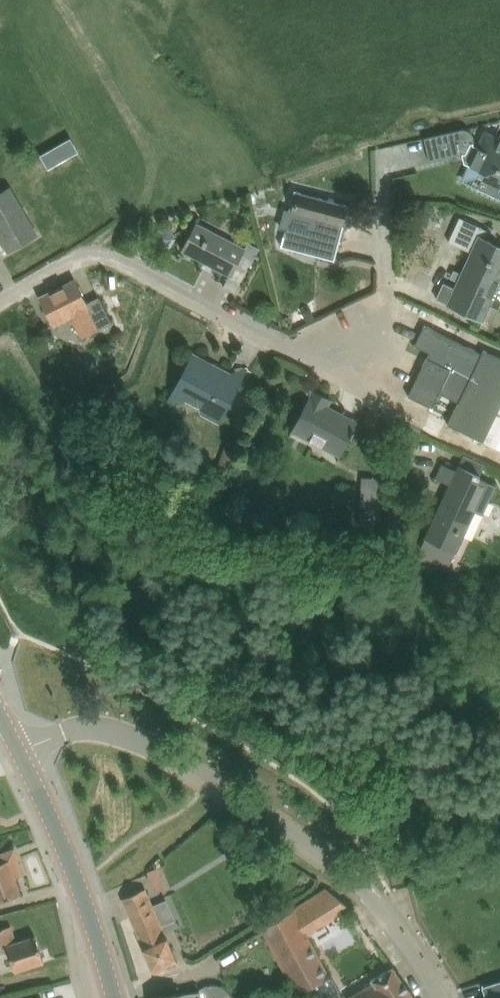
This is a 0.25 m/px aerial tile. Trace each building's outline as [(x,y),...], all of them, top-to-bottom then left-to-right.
[(461,129),(425,137),(425,139),(430,137),(434,159),(430,160),(430,161),(467,152),(470,165),(463,180),(499,197),(499,137),(485,130),(477,146),(472,144),(473,142),(473,141),(473,139),(473,137),(473,135),(472,134),(471,132),(469,131),(468,130),(466,129),(464,129),(463,129),(461,129)] [(71,139),(43,155),(49,165),(77,149),(71,139)] [(37,234),(12,189),(0,196),(0,232),(10,250),(37,234)] [(282,246),(335,259),(350,205),(295,190),(290,212),(314,219),(311,233),(286,226),(282,246)] [(460,217),(449,241),(472,251),(456,288),(444,282),(437,298),(485,319),(499,286),(499,246),(478,236),(482,227),(460,217)] [(197,223),(183,250),(208,263),(209,262),(216,266),(215,267),(230,275),(224,286),(237,292),(251,263),(239,257),(245,247),(197,223)] [(159,248),(171,249),(177,238),(171,228),(159,228),(153,238),(159,248)] [(76,280),(41,297),(53,324),(74,315),(84,337),(113,322),(100,296),(88,303),(76,280)] [(485,348),(483,352),(425,325),(416,345),(438,355),(436,361),(428,357),(410,395),(434,407),(454,416),(451,423),(474,434),(481,438),(499,398),(499,355),(485,348)] [(221,419),(241,379),(215,365),(216,363),(215,363),(214,365),(195,355),(174,393),(221,419)] [(293,431),(342,456),(357,425),(332,412),(333,408),(328,406),(332,399),(314,390),(293,431)] [(239,445),(228,441),(220,462),(232,466),(239,445)] [(459,552),(477,510),(484,513),(497,483),(482,477),(483,474),(459,465),(459,466),(457,470),(443,463),(437,477),(453,485),(448,495),(446,494),(426,537),(419,553),(449,567),(456,551),(459,552)] [(211,481),(225,487),(231,472),(217,467),(211,481)] [(379,519),(382,486),(383,478),(364,476),(361,517),(379,519)] [(0,853),(0,901),(21,893),(15,876),(24,873),(18,856),(13,858),(11,850),(15,849),(15,848),(0,853)] [(159,866),(148,871),(157,892),(168,887),(159,866)] [(153,903),(146,888),(123,898),(155,972),(179,961),(166,933),(165,933),(152,904),(153,903)] [(291,910),(263,928),(300,997),(317,997),(318,997),(319,997),(341,997),(326,967),(291,910)] [(45,961),(36,935),(17,941),(12,925),(0,929),(0,954),(9,951),(15,970),(45,961)] [(393,966),(372,979),(373,982),(365,989),(349,997),(416,997),(393,966)]
